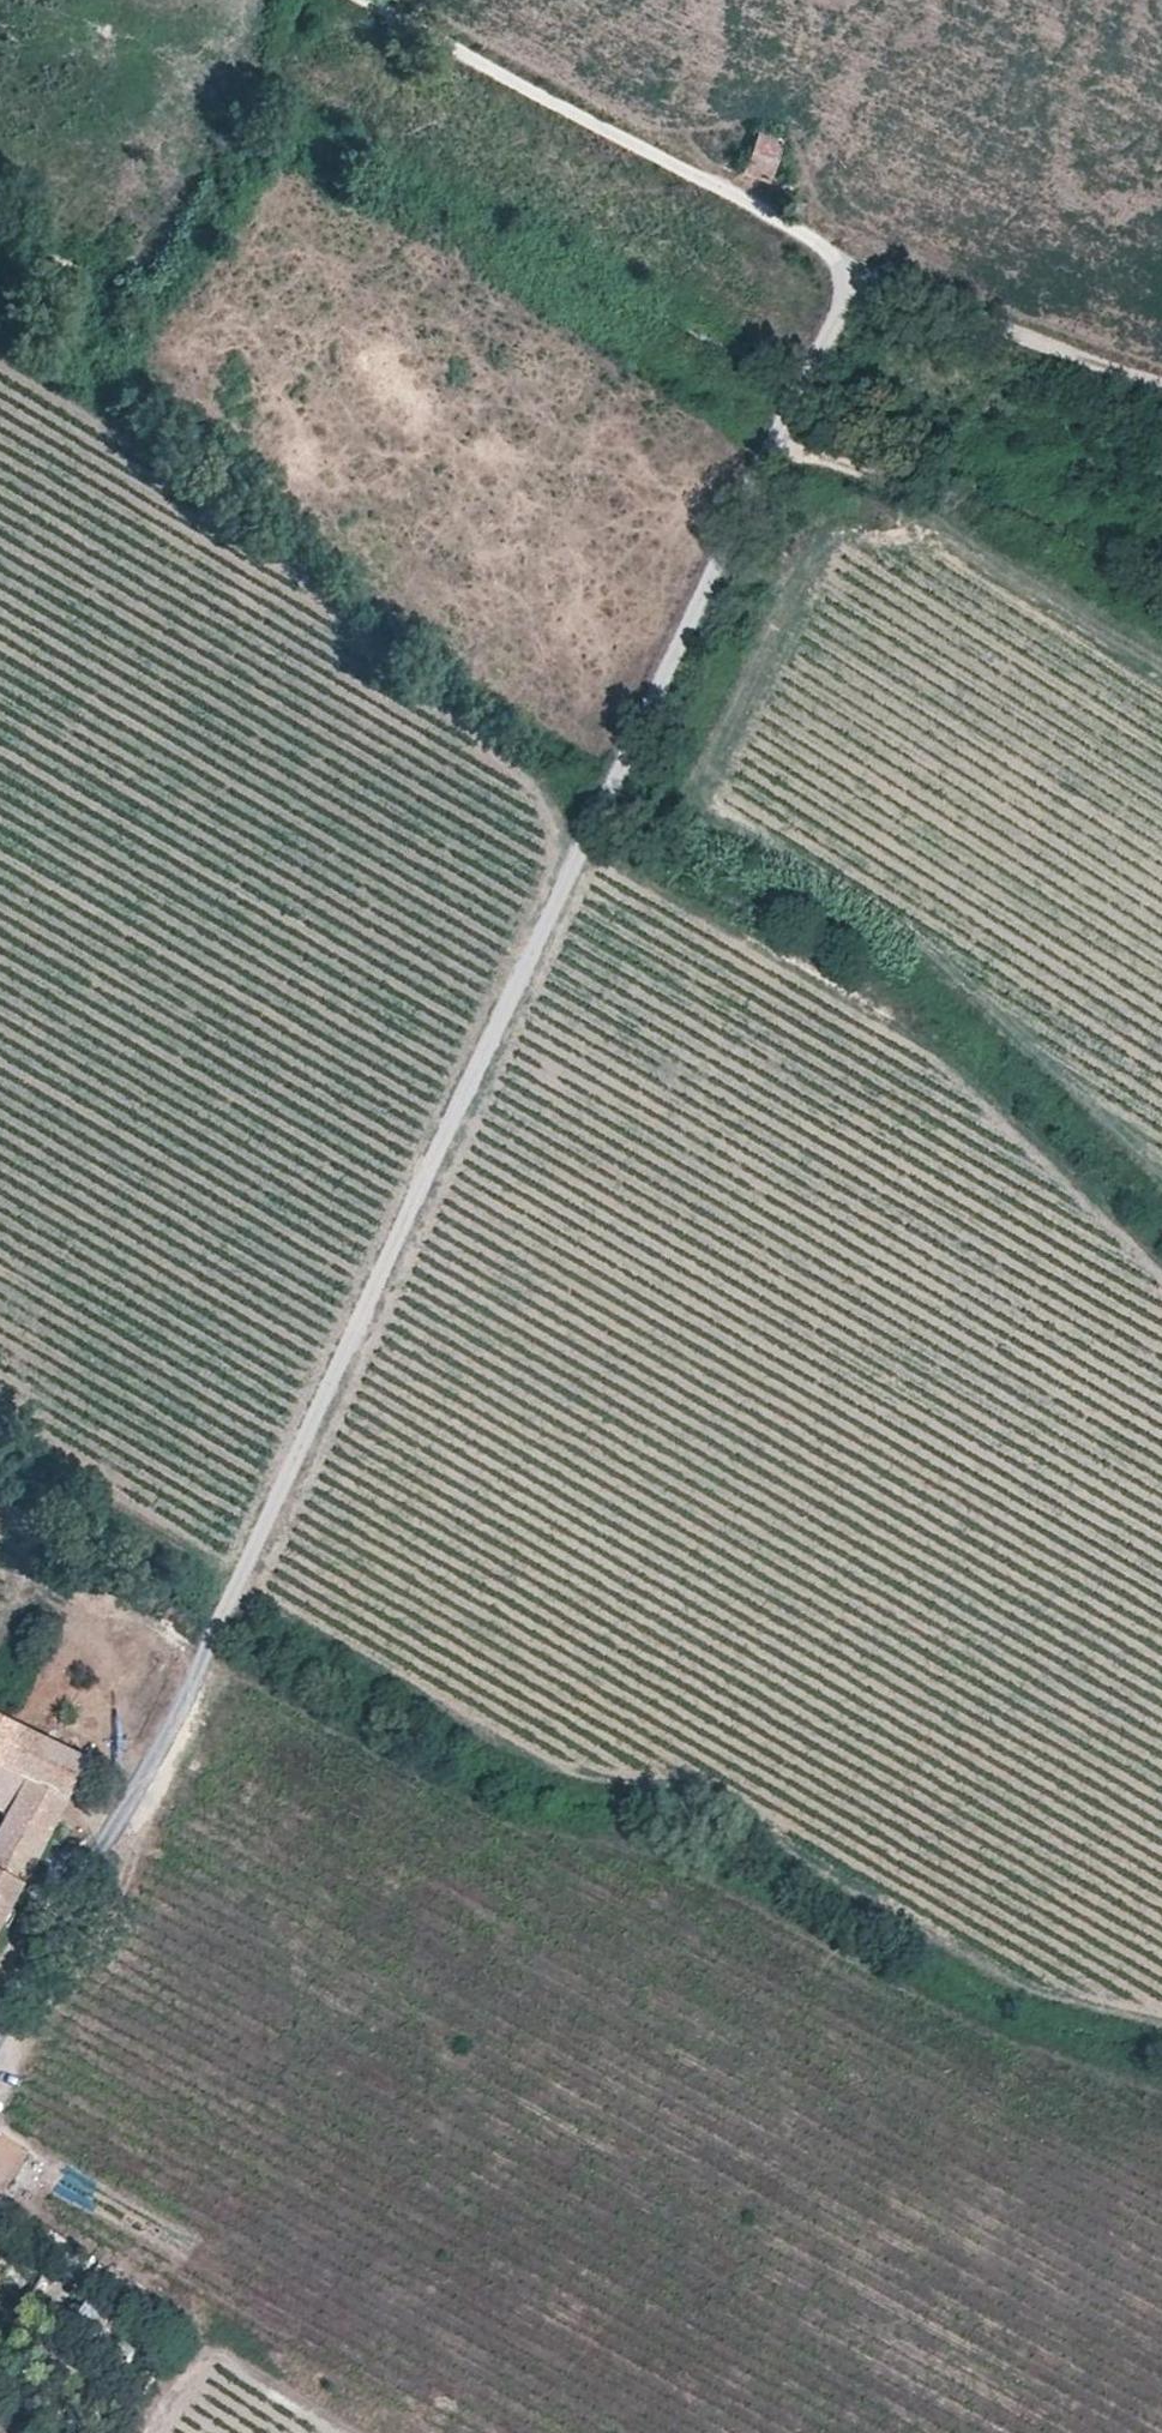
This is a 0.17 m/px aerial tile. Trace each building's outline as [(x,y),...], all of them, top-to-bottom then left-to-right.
[(769,184),(784,137),(757,128),(741,173),(769,184)] [(0,1719),(0,1769),(69,1801),(88,1763),(0,1719)] [(69,1801),(0,1769),(0,1802),(13,1809),(0,1832),(0,1876),(26,1889),(69,1801)] [(26,1889),(0,1876),(0,1942),(26,1889)] [(0,2135),(0,2194),(3,2196),(29,2155),(0,2135)]
